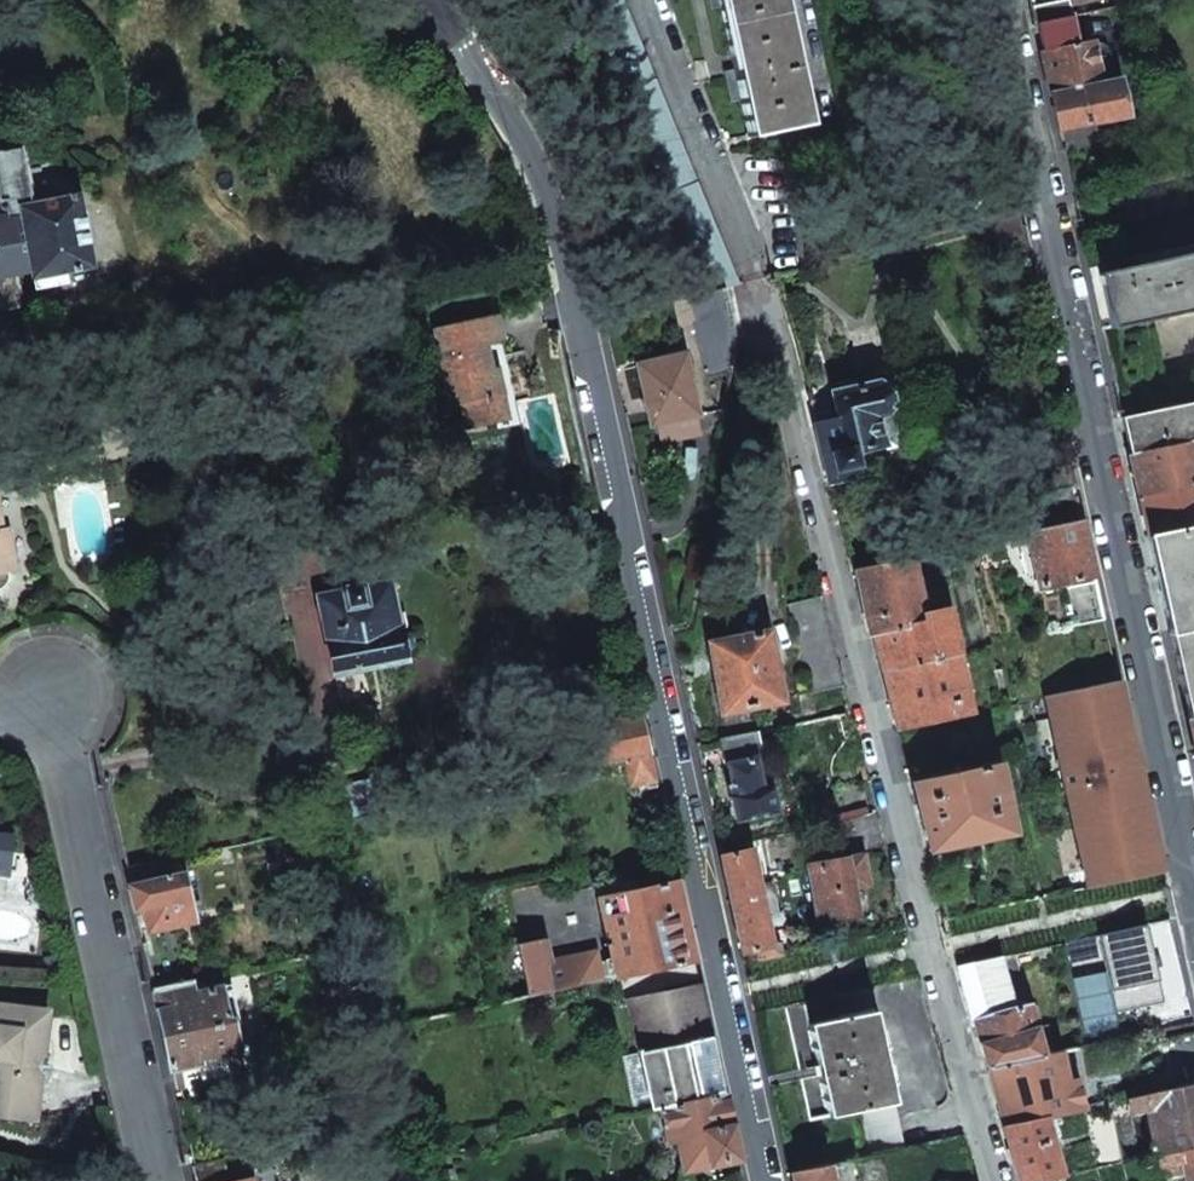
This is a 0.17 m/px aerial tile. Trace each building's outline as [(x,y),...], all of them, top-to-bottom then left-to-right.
[(707,292),(725,287),(739,283),(624,0),(588,0),(707,292)] [(749,138),(808,126),(780,0),(708,0),(711,10),(721,8),(736,80),(727,83),(731,103),(741,101),(749,138)] [(1073,17),(1069,0),(1062,0),(1033,6),(1037,25),(1073,17)] [(1093,121),(1126,115),(1119,82),(1101,86),(1091,41),(1079,43),(1073,17),(1037,25),(1060,128),(1093,121)] [(30,267),(33,279),(36,289),(67,283),(64,272),(93,267),(79,194),(30,204),(27,188),(29,188),(21,149),(0,153),(0,201),(2,201),(5,219),(0,220),(0,273),(30,267)] [(1157,258),(1157,260),(1099,273),(1111,329),(1170,316),(1170,317),(1193,312),(1193,250),(1157,258)] [(23,301),(18,271),(0,274),(0,306),(23,301)] [(694,318),(707,378),(733,372),(734,368),(732,367),(736,340),(725,287),(707,292),(690,296),(694,318)] [(658,304),(670,351),(684,348),(679,321),(694,318),(690,296),(658,304)] [(462,402),(468,429),(496,423),(491,399),(503,396),(500,381),(496,366),(485,369),(483,360),(488,359),(485,345),(502,341),(496,314),(434,328),(451,405),(462,402)] [(638,365),(651,425),(674,419),(697,414),(685,354),(638,365)] [(810,404),(829,481),(844,478),(858,474),(852,450),(892,440),(886,413),(889,407),(883,385),(877,382),(835,392),(836,396),(810,404)] [(491,399),(496,423),(508,420),(503,396),(491,399)] [(1122,417),(1126,436),(1130,454),(1193,441),(1193,401),(1122,417)] [(1193,483),(1193,441),(1130,454),(1134,475),(1139,495),(1193,483)] [(1139,495),(1143,515),(1147,535),(1193,524),(1193,483),(1139,495)] [(1030,532),(1040,587),(1095,575),(1082,520),(1030,532)] [(1169,633),(1193,628),(1193,524),(1147,535),(1158,584),(1169,633)] [(2,572),(2,569),(8,567),(15,566),(6,525),(2,526),(0,527),(0,575),(2,572)] [(968,545),(971,557),(989,552),(987,541),(968,545)] [(863,601),(870,632),(874,632),(924,615),(910,558),(857,570),(863,601)] [(1061,589),(1068,626),(1104,618),(1100,599),(1096,581),(1061,589)] [(320,598),(335,671),(403,658),(402,654),(408,652),(408,651),(412,649),(412,648),(414,648),(415,645),(415,638),(411,633),(407,633),(406,628),(409,627),(406,612),(403,613),(397,585),(388,587),(387,584),(360,589),(360,586),(343,590),(344,592),(320,598)] [(879,650),(884,669),(957,653),(947,608),(924,615),(874,632),(879,650)] [(1193,717),(1193,628),(1169,633),(1179,676),(1188,719),(1193,717)] [(724,712),(727,727),(752,723),(749,707),(782,701),(769,632),(710,643),(716,678),(723,712),(724,712)] [(891,699),(898,730),(970,714),(957,653),(884,669),(891,699)] [(1134,755),(1118,680),(1046,696),(1063,771),(1134,755)] [(568,746),(573,771),(625,760),(649,754),(641,713),(584,725),(568,746)] [(733,803),(737,820),(775,811),(770,788),(762,790),(756,765),(755,760),(763,758),(757,732),(719,740),(725,764),(729,763),(732,785),(729,785),(733,803)] [(630,786),(656,781),(649,754),(625,760),(630,786)] [(1134,755),(1063,771),(1067,788),(1138,772),(1134,755)] [(920,815),(929,851),(1012,832),(997,761),(911,780),(920,815)] [(1161,872),(1138,772),(1067,788),(1089,888),(1161,872)] [(844,852),(884,846),(875,811),(836,820),(844,852)] [(312,852),(330,848),(327,832),(309,836),(312,852)] [(8,875),(12,838),(0,836),(0,874),(8,875)] [(721,855),(742,952),(745,952),(771,946),(751,849),(721,855)] [(806,866),(815,919),(820,919),(856,912),(846,858),(806,866)] [(147,932),(195,921),(185,873),(171,876),(167,859),(126,868),(135,909),(143,908),(145,920),(147,932)] [(615,977),(695,960),(677,878),(636,887),(596,895),(596,896),(590,898),(587,888),(547,896),(544,882),(508,889),(518,934),(546,929),(549,937),(518,944),(528,995),(604,980),(597,951),(603,950),(607,966),(613,965),(615,977)] [(1173,919),(1099,934),(1115,1009),(1188,994),(1173,919)] [(988,1068),(1044,1056),(1040,1042),(1036,1028),(1024,1031),(1017,1007),(1014,1007),(999,957),(959,966),(988,1068)] [(640,1052),(712,1037),(706,1011),(701,986),(695,960),(615,977),(607,979),(612,1005),(628,1002),(640,1052)] [(199,1057),(240,1048),(232,1017),(228,1018),(222,987),(193,993),(191,981),(154,989),(172,1069),(186,1066),(201,1063),(199,1057)] [(869,1155),(904,1148),(870,986),(786,1005),(810,1121),(860,1110),(869,1155)] [(2,1047),(0,1059),(0,1060),(0,1118),(35,1122),(48,1010),(0,1005),(0,1047),(2,1047)] [(1193,1084),(1193,1031),(1167,1037),(1178,1088),(1193,1084)] [(660,1107),(724,1094),(718,1065),(712,1037),(640,1052),(646,1077),(629,1081),(635,1112),(660,1107)] [(1044,1117),(1082,1108),(1077,1078),(1062,1081),(1056,1053),(1044,1056),(988,1068),(1004,1126),(1044,1117)] [(1109,1103),(1123,1162),(1159,1154),(1193,1146),(1193,1084),(1178,1088),(1109,1103)] [(683,1170),(737,1157),(731,1125),(724,1094),(660,1107),(667,1141),(676,1139),(683,1170)] [(1044,1117),(1004,1126),(1019,1180),(1042,1180),(1061,1177),(1044,1117)] [(1159,1154),(1160,1168),(1183,1163),(1187,1180),(1193,1180),(1193,1146),(1159,1154)] [(832,1175),(829,1164),(790,1172),(792,1180),(833,1180),(832,1175)]
